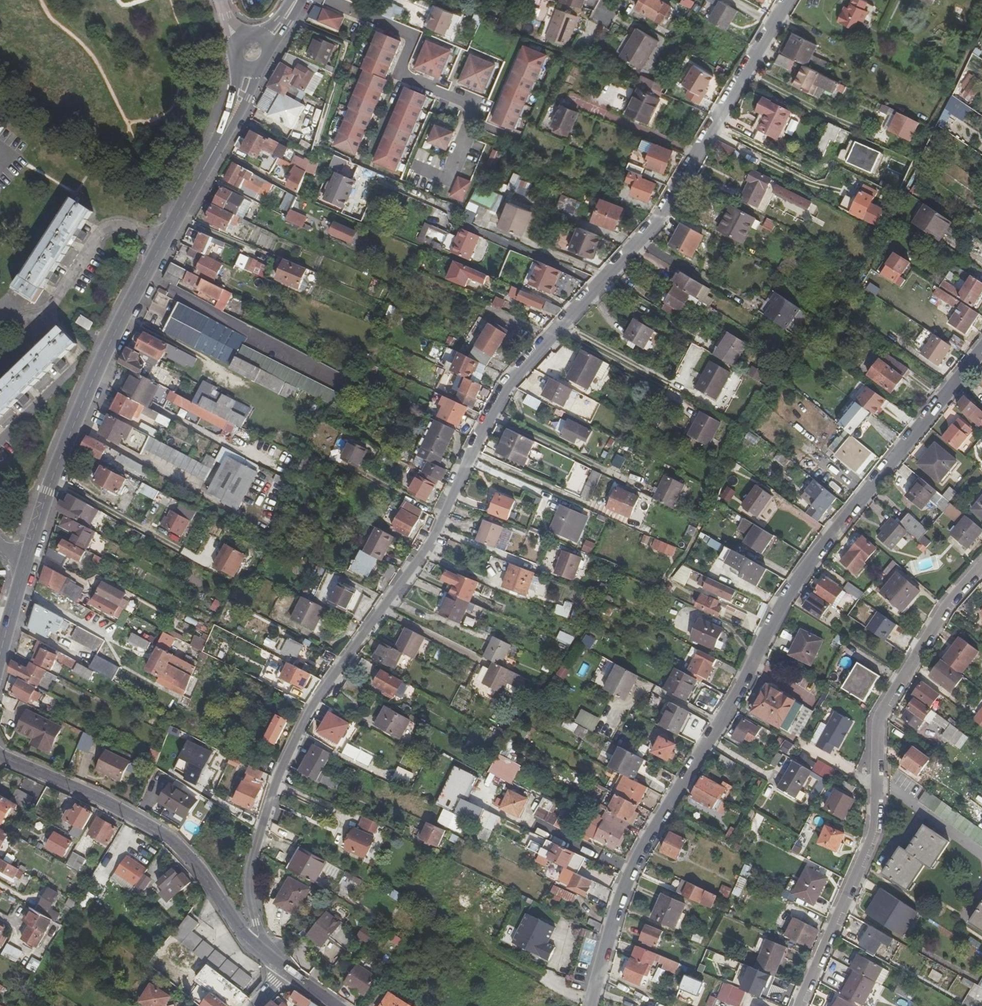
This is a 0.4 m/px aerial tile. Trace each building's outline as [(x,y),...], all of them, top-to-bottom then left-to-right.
[(636,10),(662,25),(672,8),(658,0),(642,0),(636,10)] [(843,13),(838,23),(853,30),(858,21),(863,23),(868,13),(863,10),(867,4),(859,0),(854,0),(849,9),(846,14),(843,13)] [(956,10),(962,13),(969,0),(962,0),(956,10)] [(720,2),(708,21),(726,31),(737,12),(720,2)] [(430,26),(446,33),(456,13),(439,6),(430,26)] [(323,8),(318,23),(339,31),(344,16),(323,8)] [(577,18),(557,11),(547,39),(567,47),(577,18)] [(804,14),(799,23),(813,30),(817,22),(804,14)] [(596,39),(603,41),(608,29),(601,27),(596,39)] [(620,58),(641,71),(657,42),(637,30),(620,58)] [(401,42),(380,34),(364,70),(367,71),(352,107),(353,107),(337,145),(358,154),(388,80),(386,79),(401,42)] [(795,36),(791,34),(782,54),(785,55),(795,36)] [(817,47),(795,36),(785,55),(807,67),(817,47)] [(333,43),(332,45),(318,38),(309,56),(329,65),(337,45),(333,43)] [(449,50),(427,41),(417,67),(439,76),(449,50)] [(659,43),(657,42),(641,71),(642,71),(659,43)] [(544,51),(521,43),(493,120),(513,127),(531,76),(534,77),(544,51)] [(293,46),(289,53),(303,60),(307,52),(293,46)] [(471,52),(460,78),(483,88),(494,61),(471,52)] [(317,65),(303,60),(289,53),(284,63),(297,71),(296,72),(299,74),(294,83),(304,90),(305,91),(315,74),(312,72),(317,65)] [(790,72),(795,62),(780,55),(776,64),(790,72)] [(822,62),(818,68),(827,72),(830,67),(822,62)] [(296,72),(297,71),(284,63),(270,86),(282,94),(270,114),(266,112),(264,116),(272,121),(274,118),(280,123),(274,132),(286,139),(305,107),(296,102),(304,90),(294,83),(299,74),(296,72)] [(715,78),(696,67),(684,86),(705,99),(709,92),(707,91),(715,78)] [(805,67),(795,86),(813,95),(818,85),(827,89),(832,92),(834,93),(836,89),(844,93),(846,88),(805,67)] [(321,78),(315,74),(305,91),(312,95),(321,78)] [(967,90),(975,95),(981,85),(981,82),(975,77),(967,90)] [(650,81),(647,87),(661,93),(664,87),(650,81)] [(282,94),(270,86),(258,107),(266,112),(270,114),(282,94)] [(663,102),(666,95),(661,93),(647,87),(645,86),(642,93),(663,102)] [(427,95),(406,87),(375,162),(396,171),(427,95)] [(653,126),(663,102),(642,93),(631,117),(653,126)] [(763,116),(756,130),(774,139),(787,112),(762,101),(756,112),(763,116)] [(879,112),(888,115),(891,108),(882,104),(879,112)] [(562,107),(554,126),(571,133),(578,113),(562,107)] [(899,114),(889,133),(900,138),(909,119),(899,114)] [(793,136),(799,121),(791,118),(786,133),(793,136)] [(830,120),(816,149),(824,154),(832,138),(834,139),(841,126),(830,120)] [(437,121),(430,138),(447,145),(454,128),(437,121)] [(253,131),(248,141),(279,157),(282,158),(288,147),(271,139),(270,141),(253,131)] [(720,138),(714,151),(733,160),(738,150),(730,146),(731,143),(720,138)] [(262,169),(271,174),(278,160),(279,157),(248,141),(242,150),(265,162),(262,169)] [(665,174),(673,153),(645,141),(642,150),(652,154),(647,166),(665,174)] [(872,175),(881,154),(852,141),(847,151),(845,150),(842,151),(838,159),(872,175)] [(492,149),(490,157),(500,159),(502,152),(492,149)] [(297,156),(293,164),(293,165),(296,166),(306,171),(310,160),(305,158),(304,160),(297,156)] [(293,165),(293,164),(282,158),(279,157),(278,160),(281,162),(280,164),(290,170),(293,165)] [(633,171),(640,174),(643,175),(645,169),(630,163),(628,169),(633,171)] [(245,178),(263,187),(267,181),(244,168),(243,169),(233,164),(228,173),(226,177),(224,179),(235,185),(238,181),(242,183),(245,178)] [(294,175),(288,187),(298,192),(306,171),(296,166),(292,173),(294,175)] [(638,178),(640,174),(633,171),(627,185),(634,188),(631,194),(648,202),(656,185),(638,178)] [(897,172),(893,178),(897,181),(901,174),(897,172)] [(793,199),(797,192),(779,183),(777,185),(754,173),(753,175),(750,174),(747,181),(749,182),(747,184),(749,185),(745,193),(761,201),(768,189),(774,192),(775,189),(793,199)] [(528,195),(532,181),(512,175),(508,189),(528,195)] [(325,204),(344,213),(356,186),(337,177),(333,186),(329,187),(327,192),(329,195),(325,204)] [(458,177),(450,197),(463,203),(471,183),(458,177)] [(477,186),(472,198),(490,207),(496,195),(477,186)] [(223,187),(214,204),(234,214),(237,215),(245,198),(223,187)] [(864,196),(861,194),(850,215),(863,221),(870,207),(876,194),(869,190),(867,194),(866,193),(864,196)] [(287,192),(280,207),(290,211),(296,197),(287,192)] [(576,215),(580,200),(561,196),(557,210),(576,215)] [(36,303),(50,280),(54,274),(78,237),(82,230),(94,212),(73,199),(15,289),(36,303)] [(462,219),(472,224),(480,205),(469,201),(462,219)] [(519,235),(529,211),(507,201),(497,225),(519,235)] [(622,210),(601,201),(592,222),(617,232),(623,220),(619,218),(622,210)] [(225,232),(234,214),(214,204),(206,219),(215,224),(214,226),(225,232)] [(945,235),(953,224),(927,206),(915,226),(940,243),(945,235)] [(887,215),(870,207),(863,221),(881,229),(887,215)] [(731,208),(718,233),(741,244),(749,227),(753,219),(731,208)] [(291,211),(288,218),(288,220),(302,227),(307,218),(291,211)] [(253,227),(254,224),(245,219),(243,224),(250,228),(251,226),(253,227)] [(755,230),(759,222),(753,219),(749,227),(755,230)] [(771,231),(775,223),(766,219),(762,227),(771,231)] [(336,223),(332,234),(353,243),(358,232),(336,223)] [(952,235),(958,227),(953,224),(945,235),(952,240),(955,237),(952,235)] [(680,225),(668,247),(688,259),(701,237),(680,225)] [(595,248),(599,237),(576,227),(567,249),(588,258),(593,247),(595,248)] [(223,247),(225,243),(190,228),(186,235),(200,241),(195,250),(206,255),(212,242),(223,247)] [(464,229),(459,238),(450,234),(443,250),(469,261),(481,237),(464,229)] [(87,233),(82,230),(78,237),(83,241),(87,233)] [(656,264),(663,253),(652,247),(646,258),(656,264)] [(206,256),(206,255),(195,250),(191,248),(188,255),(202,262),(198,271),(215,280),(223,265),(206,256)] [(236,265),(240,267),(243,268),(247,257),(245,256),(246,254),(242,252),(236,265)] [(894,253),(886,264),(900,274),(908,263),(894,253)] [(251,258),(246,269),(253,272),(258,261),(251,258)] [(298,287),(307,269),(286,260),(278,279),(298,287)] [(172,262),(163,280),(177,287),(181,280),(184,282),(185,281),(201,289),(200,291),(219,300),(216,307),(223,311),(233,293),(172,262)] [(490,283),(492,278),(455,262),(451,271),(483,285),(485,281),(490,283)] [(551,295),(561,273),(539,263),(529,287),(551,295)] [(697,298),(704,285),(680,271),(673,284),(697,298)] [(911,272),(905,282),(920,293),(927,283),(911,272)] [(54,274),(50,280),(55,284),(59,277),(54,274)] [(894,284),(899,287),(903,280),(899,277),(894,284)] [(981,292),(981,283),(973,277),(958,298),(971,307),(981,292)] [(540,310),(545,302),(512,287),(508,295),(540,310)] [(682,311),(690,297),(675,287),(666,302),(682,311)] [(953,303),(955,300),(937,288),(933,293),(951,306),(953,303)] [(786,330),(800,310),(778,295),(773,292),(759,312),(766,317),(786,330)] [(502,311),(506,302),(497,297),(492,305),(502,311)] [(232,368),(238,357),(244,346),(248,338),(180,302),(164,332),(232,368)] [(558,318),(565,310),(546,302),(542,311),(558,318)] [(964,334),(978,314),(961,304),(959,307),(948,323),(964,334)] [(93,323),(81,315),(77,320),(89,329),(93,323)] [(757,328),(760,320),(752,317),(749,324),(757,328)] [(634,319),(624,338),(643,348),(654,330),(634,319)] [(19,400),(25,394),(56,364),(61,359),(77,343),(60,325),(0,384),(0,419),(19,400)] [(491,326),(468,360),(478,365),(486,369),(508,337),(491,326)] [(145,336),(137,332),(130,347),(142,354),(148,362),(159,366),(167,349),(171,351),(168,356),(176,361),(178,358),(185,362),(189,355),(147,332),(145,336)] [(735,368),(748,345),(730,335),(717,357),(735,368)] [(930,337),(924,346),(929,350),(935,341),(932,338),(930,337)] [(261,369),(337,408),(346,397),(346,396),(244,346),(238,357),(261,369)] [(121,364),(133,370),(142,374),(148,362),(142,354),(130,347),(121,364)] [(587,389),(603,361),(583,350),(567,378),(587,389)] [(890,392),(908,370),(885,354),(873,368),(868,375),(890,392)] [(193,366),(197,359),(189,355),(185,362),(193,366)] [(475,371),(476,371),(478,365),(468,360),(459,356),(453,372),(462,376),(469,379),(472,380),(474,374),(475,371)] [(255,381),(261,369),(238,357),(232,368),(232,369),(255,381)] [(66,363),(61,359),(56,364),(59,369),(66,363)] [(148,362),(142,374),(154,381),(182,396),(190,381),(174,372),(159,366),(148,362)] [(715,364),(699,391),(716,402),(732,374),(715,364)] [(751,369),(747,375),(758,381),(761,375),(751,369)] [(133,370),(122,393),(142,403),(147,405),(149,402),(162,409),(167,399),(169,400),(170,398),(151,388),(154,381),(142,374),(133,370)] [(456,390),(463,393),(469,379),(462,376),(456,390)] [(472,410),(484,386),(472,380),(469,379),(463,393),(458,403),(469,409),(472,410)] [(565,406),(574,390),(554,379),(545,396),(565,406)] [(217,419),(220,416),(199,405),(182,396),(154,381),(151,388),(170,398),(169,400),(199,415),(202,410),(217,419)] [(220,416),(224,418),(241,426),(247,414),(214,398),(217,392),(208,387),(199,405),(220,416)] [(866,387),(854,402),(871,414),(872,415),(884,400),(866,387)] [(111,408),(113,410),(122,393),(120,391),(111,408)] [(217,392),(214,398),(247,414),(250,408),(217,392)] [(133,420),(142,403),(122,393),(113,410),(133,420)] [(25,394),(19,400),(23,405),(29,398),(25,394)] [(544,401),(530,395),(526,403),(539,410),(544,401)] [(979,409),(966,398),(957,409),(974,424),(977,421),(972,417),(979,409)] [(461,426),(469,409),(458,403),(450,399),(442,417),(461,426)] [(854,402),(837,422),(846,429),(853,435),(854,433),(857,435),(858,436),(860,436),(861,435),(862,434),(862,432),(861,431),(860,430),(858,429),(871,414),(854,402)] [(219,425),(224,418),(220,416),(217,419),(202,410),(199,415),(219,425)] [(167,427),(171,419),(158,413),(154,422),(167,427)] [(153,452),(159,440),(150,436),(137,429),(109,414),(99,433),(121,444),(122,443),(142,454),(145,448),(153,452)] [(701,414),(689,437),(707,447),(719,424),(701,414)] [(942,438),(956,449),(972,430),(958,418),(952,425),(953,426),(949,431),(948,430),(942,438)] [(141,421),(137,429),(150,436),(154,428),(141,421)] [(446,447),(455,430),(436,421),(427,438),(446,447)] [(580,440),(587,443),(592,432),(572,422),(564,438),(577,444),(580,440)] [(856,468),(871,450),(853,435),(846,429),(836,440),(842,445),(840,448),(841,449),(837,453),(834,450),(831,454),(843,464),(846,460),(856,468)] [(524,465),(535,442),(509,430),(498,453),(524,465)] [(748,432),(745,438),(754,444),(758,438),(748,432)] [(82,449),(101,459),(108,446),(89,435),(82,449)] [(418,455),(422,458),(438,465),(442,458),(441,457),(446,447),(427,438),(418,455)] [(207,480),(214,469),(211,467),(159,440),(153,452),(207,480)] [(353,443),(345,458),(362,467),(370,452),(353,443)] [(936,444),(919,465),(939,482),(955,464),(958,466),(960,463),(936,444)] [(255,491),(267,469),(225,447),(218,460),(225,465),(221,473),(255,491)] [(142,469),(143,465),(113,449),(111,452),(142,469)] [(423,471),(439,480),(441,481),(447,470),(438,465),(422,458),(419,465),(423,467),(421,470),(423,471)] [(587,473),(589,468),(578,463),(576,467),(587,473)] [(811,472),(822,479),(827,470),(816,464),(811,472)] [(104,467),(96,481),(118,493),(126,479),(104,467)] [(437,483),(439,480),(423,471),(412,491),(429,500),(438,484),(437,483)] [(596,488),(602,474),(594,471),(588,484),(596,488)] [(242,513),(255,491),(221,473),(209,494),(242,513)] [(275,480),(286,486),(288,480),(278,474),(275,480)] [(664,475),(652,498),(671,507),(683,484),(664,475)] [(941,510),(949,500),(947,499),(940,493),(919,475),(906,493),(919,505),(926,497),(941,510)] [(817,523),(836,498),(814,480),(803,493),(814,502),(805,514),(817,523)] [(160,491),(144,483),(139,492),(155,500),(160,491)] [(940,493),(947,499),(954,491),(947,485),(940,493)] [(730,503),(737,492),(728,486),(721,497),(730,503)] [(757,487),(743,506),(756,516),(771,497),(757,487)] [(617,488),(609,508),(632,519),(641,500),(617,488)] [(499,493),(490,511),(507,518),(515,500),(499,493)] [(81,520),(89,505),(72,495),(68,501),(64,499),(60,509),(81,520)] [(973,510),(981,517),(981,500),(973,510)] [(418,517),(423,509),(408,501),(394,527),(410,535),(420,518),(418,517)] [(197,512),(182,503),(176,513),(190,521),(192,522),(197,512)] [(85,523),(93,507),(89,505),(81,520),(85,523)] [(561,505),(549,530),(569,538),(580,513),(561,505)] [(190,521),(176,513),(172,511),(168,517),(163,526),(182,536),(190,521)] [(903,512),(895,523),(905,532),(914,540),(919,535),(924,529),(903,512)] [(947,531),(964,546),(979,528),(962,514),(947,531)] [(63,525),(57,522),(54,531),(85,548),(95,531),(68,517),(63,525)] [(761,553),(772,535),(762,529),(745,518),(739,528),(749,535),(745,542),(761,553)] [(889,551),(905,532),(895,523),(890,519),(885,525),(888,527),(882,533),(877,540),(889,551)] [(484,520),(475,540),(493,547),(498,536),(501,527),(484,520)] [(501,527),(498,536),(502,538),(506,529),(501,527)] [(364,554),(377,561),(381,563),(390,546),(388,545),(393,536),(379,528),(364,554)] [(688,542),(692,535),(687,532),(685,531),(681,539),(688,542)] [(919,535),(914,540),(922,547),(927,541),(919,535)] [(456,555),(461,544),(446,538),(442,549),(456,555)] [(673,558),(677,547),(655,538),(650,549),(673,558)] [(853,576),(876,551),(862,539),(839,563),(853,576)] [(586,540),(582,550),(591,554),(596,543),(586,540)] [(104,568),(108,560),(90,551),(89,554),(65,541),(60,550),(81,561),(85,555),(94,560),(92,562),(104,568)] [(215,566),(234,577),(246,555),(227,544),(215,566)] [(183,548),(180,554),(192,559),(195,553),(183,548)] [(562,551),(552,573),(571,580),(580,558),(562,551)] [(754,587),(764,569),(732,551),(725,564),(741,574),(738,578),(754,587)] [(377,561),(364,554),(361,553),(357,562),(372,570),(377,561)] [(368,577),(372,570),(357,562),(353,570),(368,577)] [(526,595),(535,573),(513,564),(504,586),(526,595)] [(59,593),(67,577),(48,566),(42,584),(59,593)] [(391,581),(397,571),(390,568),(385,577),(391,581)] [(326,570),(314,597),(328,604),(341,577),(326,570)] [(460,577),(448,572),(445,580),(451,582),(457,585),(453,595),(470,603),(479,582),(472,579),(461,574),(460,577)] [(897,574),(880,594),(902,612),(918,592),(897,574)] [(842,591),(837,587),(838,586),(834,584),(833,585),(824,578),(814,593),(832,604),(842,591)] [(729,600),(733,592),(707,581),(703,588),(729,600)] [(84,590),(71,582),(63,595),(77,602),(84,590)] [(457,585),(451,582),(447,592),(453,595),(457,585)] [(119,619),(124,610),(119,607),(122,601),(126,595),(105,583),(94,605),(119,619)] [(347,611),(357,591),(341,583),(331,604),(347,611)] [(859,599),(864,591),(848,583),(844,590),(859,599)] [(445,591),(435,613),(461,626),(470,603),(453,595),(445,612),(439,610),(447,592),(445,591)] [(447,592),(439,610),(445,612),(453,595),(447,592)] [(701,594),(695,606),(716,616),(720,609),(715,606),(717,602),(701,594)] [(812,595),(803,608),(822,620),(824,618),(821,616),(828,606),(812,595)] [(314,631),(326,608),(304,597),(293,620),(314,631)] [(122,601),(119,607),(124,610),(128,604),(122,601)] [(569,617),(572,605),(557,602),(554,614),(569,617)] [(64,634),(71,623),(38,604),(31,629),(49,638),(53,632),(57,634),(59,631),(64,634)] [(877,612),(867,629),(887,641),(897,623),(877,612)] [(474,626),(476,619),(466,616),(464,624),(474,626)] [(704,621),(695,639),(717,651),(727,632),(704,621)] [(411,657),(422,636),(403,627),(393,647),(411,657)] [(101,654),(107,643),(82,629),(76,640),(101,654)] [(167,629),(165,633),(175,638),(176,634),(167,629)] [(799,630),(787,655),(807,666),(820,640),(799,630)] [(560,631),(556,640),(570,646),(574,637),(560,631)] [(129,639),(139,644),(143,638),(133,632),(129,639)] [(165,633),(158,645),(169,652),(176,639),(175,638),(165,633)] [(582,642),(592,649),(597,641),(587,634),(582,642)] [(961,636),(942,660),(944,661),(960,674),(979,650),(961,636)] [(295,658),(303,644),(290,637),(282,651),(295,658)] [(146,648),(150,641),(143,638),(139,644),(146,648)] [(196,638),(192,647),(203,652),(208,641),(204,639),(201,638),(200,640),(196,638)] [(494,638),(484,657),(492,662),(500,666),(510,646),(494,638)] [(74,665),(76,662),(39,641),(31,660),(52,670),(58,657),(74,665)] [(402,653),(393,647),(382,642),(373,656),(393,668),(402,653)] [(185,689),(196,666),(169,652),(158,645),(145,668),(164,678),(161,684),(170,689),(173,683),(185,689)] [(694,659),(698,650),(692,647),(688,655),(694,659)] [(720,662),(703,653),(691,675),(702,682),(704,683),(706,678),(710,681),(716,670),(716,669),(720,662)] [(99,658),(93,669),(106,675),(112,664),(99,658)] [(370,676),(376,665),(363,658),(357,669),(370,676)] [(962,680),(964,677),(960,674),(944,661),(942,663),(962,680)] [(10,673),(22,680),(38,688),(47,672),(32,664),(28,669),(14,662),(10,673)] [(303,686),(311,673),(289,662),(282,675),(303,686)] [(520,676),(511,671),(500,666),(492,662),(481,683),(500,693),(506,682),(515,686),(520,676)] [(856,662),(840,688),(862,702),(878,675),(856,662)] [(90,681),(95,672),(91,670),(80,663),(75,672),(90,681)] [(951,693),(962,680),(942,663),(931,676),(951,693)] [(564,681),(571,671),(563,665),(556,674),(564,681)] [(624,700),(637,676),(617,665),(604,690),(624,700)] [(777,681),(801,691),(807,675),(784,665),(777,681)] [(576,670),(577,678),(585,678),(585,670),(576,670)] [(691,675),(681,670),(669,693),(690,704),(702,682),(691,675)] [(400,681),(382,671),(373,684),(385,691),(384,693),(391,698),(400,681)] [(354,695),(360,685),(347,678),(342,688),(354,695)] [(36,692),(38,688),(22,680),(15,694),(30,702),(34,695),(36,696),(38,693),(36,692)] [(928,707),(939,693),(922,680),(911,695),(928,707)] [(767,686),(753,712),(787,731),(801,705),(767,686)] [(296,705),(299,700),(290,696),(287,701),(296,705)] [(959,738),(963,733),(931,709),(930,711),(913,699),(907,707),(909,709),(902,718),(916,728),(924,719),(929,723),(932,719),(946,728),(941,735),(949,740),(953,734),(959,738)] [(659,725),(664,728),(676,706),(670,703),(659,725)] [(664,728),(677,735),(689,712),(676,706),(664,728)] [(387,709),(377,725),(399,739),(409,723),(387,709)] [(514,716),(519,718),(523,713),(517,709),(514,716)] [(828,709),(823,722),(828,724),(833,711),(828,709)] [(974,719),(981,726),(981,709),(974,719)] [(25,711),(16,731),(32,739),(30,744),(47,752),(59,727),(25,711)] [(828,725),(821,722),(810,742),(835,756),(854,721),(836,711),(828,725)] [(330,715),(320,734),(339,745),(350,726),(330,715)] [(279,717),(268,738),(277,743),(288,721),(279,717)] [(770,739),(773,735),(755,725),(755,726),(742,719),(731,738),(741,744),(746,736),(750,738),(752,735),(755,737),(758,732),(770,739)] [(581,737),(585,729),(577,724),(573,732),(581,737)] [(78,748),(87,753),(94,738),(85,734),(78,748)] [(660,738),(652,752),(666,759),(668,756),(671,758),(674,753),(671,751),(674,746),(660,738)] [(622,739),(619,746),(631,752),(635,745),(622,739)] [(191,764),(184,779),(197,785),(213,751),(188,740),(180,759),(191,764)] [(325,775),(334,756),(335,754),(317,745),(302,773),(321,782),(325,775)] [(619,774),(628,779),(631,780),(642,758),(631,752),(619,746),(608,768),(619,774)] [(913,746),(901,763),(917,774),(929,757),(913,746)] [(120,782),(131,761),(106,749),(95,770),(120,782)] [(151,749),(146,760),(155,764),(160,753),(151,749)] [(814,767),(818,757),(803,751),(799,760),(814,767)] [(499,778),(510,759),(500,754),(487,772),(499,778)] [(782,757),(778,754),(773,763),(777,766),(782,757)] [(234,759),(232,763),(233,763),(235,765),(241,769),(244,764),(243,763),(234,759)] [(818,760),(812,772),(828,779),(833,767),(818,760)] [(795,798),(811,771),(794,761),(778,788),(795,798)] [(178,763),(175,770),(184,774),(186,767),(178,763)] [(257,783),(263,772),(251,766),(234,800),(249,808),(260,785),(257,783)] [(395,779),(408,785),(413,775),(400,768),(395,779)] [(454,768),(444,790),(440,799),(447,802),(463,809),(466,802),(450,795),(451,793),(454,785),(466,790),(472,776),(460,771),(454,768)] [(626,783),(628,779),(619,774),(616,778),(626,783)] [(325,775),(321,782),(341,791),(344,784),(325,775)] [(702,776),(696,786),(721,801),(728,790),(702,776)] [(637,805),(646,788),(631,780),(622,797),(637,805)] [(846,783),(843,788),(851,793),(854,788),(846,783)] [(169,785),(161,799),(158,803),(184,818),(186,815),(195,801),(169,785)] [(715,812),(721,801),(696,786),(689,797),(715,812)] [(20,804),(28,809),(35,797),(19,788),(12,800),(20,804)] [(637,805),(622,797),(606,789),(597,806),(607,811),(628,822),(632,825),(638,813),(634,811),(637,805)] [(508,791),(499,809),(517,817),(526,799),(508,791)] [(73,796),(63,792),(60,798),(70,803),(73,796)] [(835,792),(825,810),(843,820),(853,802),(835,792)] [(0,793),(0,820),(4,822),(14,805),(18,808),(20,804),(12,800),(0,793)] [(981,846),(981,828),(936,797),(928,808),(981,846)] [(533,815),(562,830),(565,824),(556,820),(557,817),(547,812),(551,804),(541,798),(533,815)] [(228,802),(224,810),(229,813),(234,805),(228,802)] [(84,829),(94,813),(81,804),(75,814),(70,811),(65,817),(84,829)] [(487,811),(473,804),(466,818),(479,824),(487,811)] [(615,848),(628,822),(607,811),(603,818),(596,815),(587,833),(596,837),(595,838),(615,848)] [(117,827),(100,817),(91,833),(108,843),(117,827)] [(373,833),(376,824),(376,823),(361,817),(357,827),(373,833)] [(437,845),(444,831),(426,823),(422,830),(424,831),(421,837),(437,845)] [(346,849),(364,857),(372,837),(349,827),(344,840),(349,842),(346,849)] [(825,827),(818,843),(835,851),(842,835),(825,827)] [(0,828),(0,846),(1,847),(9,833),(0,828)] [(897,864),(893,869),(888,877),(907,889),(924,863),(930,867),(949,840),(930,828),(912,855),(906,851),(897,864)] [(73,840),(56,831),(49,844),(66,855),(73,840)] [(669,834),(661,852),(676,859),(685,842),(669,834)] [(308,873),(311,867),(317,856),(299,846),(294,843),(287,855),(285,859),(281,865),(305,878),(308,873)] [(565,869),(573,853),(555,844),(547,860),(565,869)] [(793,844),(790,850),(797,854),(800,848),(793,844)] [(86,856),(74,849),(67,862),(79,869),(86,856)] [(587,849),(583,856),(596,862),(599,855),(587,849)] [(138,880),(147,868),(129,855),(120,867),(129,875),(128,877),(136,883),(138,880)] [(0,856),(0,868),(16,877),(21,868),(0,856)] [(178,865),(174,868),(181,875),(184,872),(178,865)] [(805,867),(791,892),(811,903),(825,878),(805,867)] [(181,875),(174,868),(159,882),(165,889),(164,890),(168,895),(166,897),(170,901),(191,880),(184,872),(181,875)] [(586,887),(589,880),(574,873),(567,887),(584,895),(588,888),(586,887)] [(596,875),(593,882),(605,888),(608,881),(596,875)] [(740,896),(745,879),(739,877),(733,894),(740,896)] [(289,878),(275,903),(295,913),(309,888),(289,878)] [(152,892),(138,880),(136,883),(131,890),(143,900),(152,892)] [(709,908),(715,895),(687,883),(681,895),(709,908)] [(572,901),(575,894),(552,884),(549,891),(572,901)] [(723,884),(718,894),(728,898),(732,889),(723,884)] [(53,917),(54,918),(59,910),(53,906),(61,893),(48,886),(35,907),(53,917)] [(157,887),(152,892),(143,900),(149,904),(162,893),(157,887)] [(881,889),(877,887),(862,911),(866,914),(881,889)] [(914,910),(881,889),(866,914),(898,934),(914,910)] [(75,898),(68,894),(63,903),(70,907),(75,898)] [(661,895),(652,918),(676,927),(684,905),(661,895)] [(978,908),(969,920),(981,929),(981,902),(978,908)] [(35,907),(34,907),(27,920),(33,923),(26,937),(39,944),(53,917),(35,907)] [(204,924),(190,912),(179,926),(174,933),(183,940),(232,981),(242,989),(252,977),(198,932),(204,924)] [(330,936),(335,940),(339,935),(348,941),(353,933),(338,923),(339,922),(325,912),(309,936),(316,942),(317,940),(320,942),(322,939),(326,942),(330,936)] [(549,961),(555,948),(548,944),(556,927),(526,913),(512,944),(549,961)] [(807,946),(816,928),(792,917),(790,919),(793,921),(793,923),(803,928),(796,941),(807,946)] [(592,930),(598,933),(600,924),(588,918),(586,923),(593,927),(592,930)] [(656,945),(662,931),(645,924),(639,940),(652,946),(653,944),(656,945)] [(892,938),(870,926),(858,946),(872,955),(881,941),(888,945),(892,938)] [(363,929),(358,937),(369,943),(374,935),(363,929)] [(183,940),(174,933),(169,939),(178,946),(183,940)] [(356,935),(353,933),(348,941),(339,935),(335,940),(347,948),(356,935)] [(694,933),(691,940),(701,943),(703,936),(694,933)] [(765,939),(753,968),(772,976),(784,947),(765,939)] [(7,943),(1,955),(17,962),(23,951),(7,943)] [(677,969),(680,963),(635,945),(629,957),(625,955),(617,974),(639,984),(646,969),(648,969),(653,959),(663,963),(677,969)] [(857,953),(854,952),(846,966),(849,967),(857,953)] [(849,967),(853,970),(871,979),(878,965),(857,953),(849,967)] [(94,956),(82,974),(88,978),(99,960),(94,956)] [(661,968),(675,973),(677,969),(663,963),(661,968)] [(377,979),(357,966),(345,983),(365,995),(377,979)] [(871,979),(853,970),(850,975),(840,993),(858,1003),(871,979)] [(850,975),(847,973),(837,991),(840,993),(850,975)] [(962,977),(959,982),(970,989),(973,983),(962,977)] [(686,978),(679,995),(693,1000),(700,983),(686,978)] [(243,990),(242,989),(232,981),(223,992),(234,1001),(243,990)] [(737,995),(740,988),(724,981),(720,988),(737,995)] [(151,983),(140,1000),(150,1005),(163,1005),(170,995),(151,983)] [(973,983),(970,989),(961,1005),(977,1005),(981,995),(981,989),(976,985),(973,983)] [(200,986),(192,995),(201,1003),(209,994),(200,986)] [(297,1005),(310,1005),(312,1003),(296,991),(292,998),(299,1003),(297,1005)] [(385,1005),(418,1005),(394,992),(385,1005)] [(203,1005),(227,1005),(228,1005),(213,993),(203,1005)] [(895,993),(891,1000),(900,1005),(904,998),(895,993)] [(707,1005),(715,1005),(717,998),(709,996),(707,1005)] [(838,997),(833,1005),(854,1005),(838,997)]
